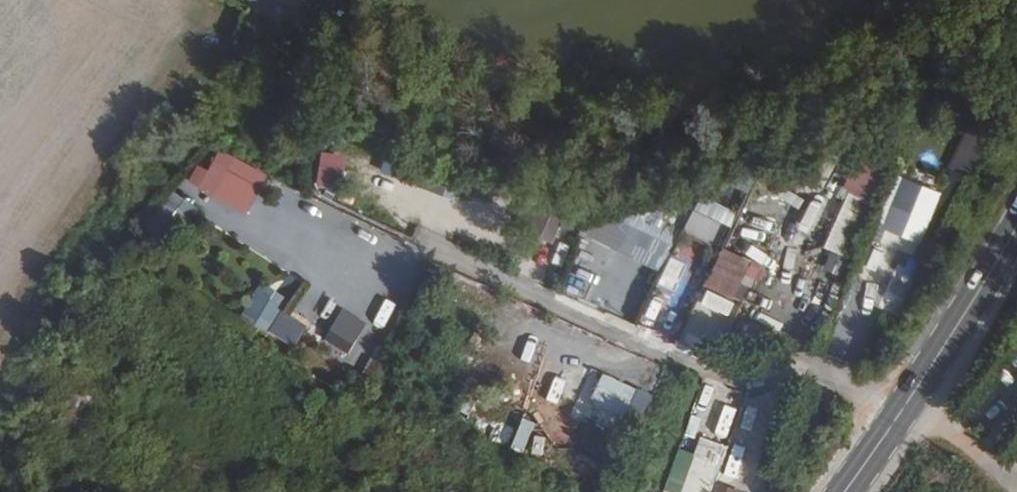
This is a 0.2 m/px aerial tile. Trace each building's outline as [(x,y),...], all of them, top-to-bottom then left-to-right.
[(346,0),(311,0),(309,2),(332,19),(346,0)] [(967,126),(948,162),(966,171),(985,135),(967,126)] [(218,147),(207,168),(196,163),(186,182),(247,213),(268,173),(218,147)] [(364,185),(408,201),(418,173),(374,157),(364,185)] [(874,224),(920,244),(942,192),(896,172),(874,224)] [(719,177),(712,192),(740,202),(745,188),(719,177)] [(644,209),(633,204),(612,248),(657,269),(692,194),(658,178),(644,209)] [(830,250),(822,267),(837,274),(873,197),(850,186),(822,246),(830,250)] [(712,192),(706,204),(734,217),(740,202),(712,192)] [(530,233),(554,240),(562,214),(538,207),(530,233)] [(675,231),(640,325),(675,338),(710,243),(675,231)] [(742,285),(756,248),(730,238),(714,274),(742,285)] [(815,301),(831,308),(841,287),(825,280),(815,301)] [(241,315),(267,328),(281,302),(255,289),(241,315)] [(323,341),(347,355),(366,322),(342,308),(323,341)] [(700,312),(699,340),(760,342),(761,314),(700,312)] [(644,414),(650,389),(597,376),(588,414),(620,422),(623,409),(644,414)] [(732,428),(740,401),(729,398),(721,425),(732,428)] [(512,444),(526,449),(536,421),(522,416),(512,444)] [(727,445),(699,436),(694,453),(677,448),(664,491),(667,491),(712,491),(727,445)] [(736,473),(746,441),(735,438),(725,469),(736,473)] [(743,491),(716,481),(711,491),(743,491)]
